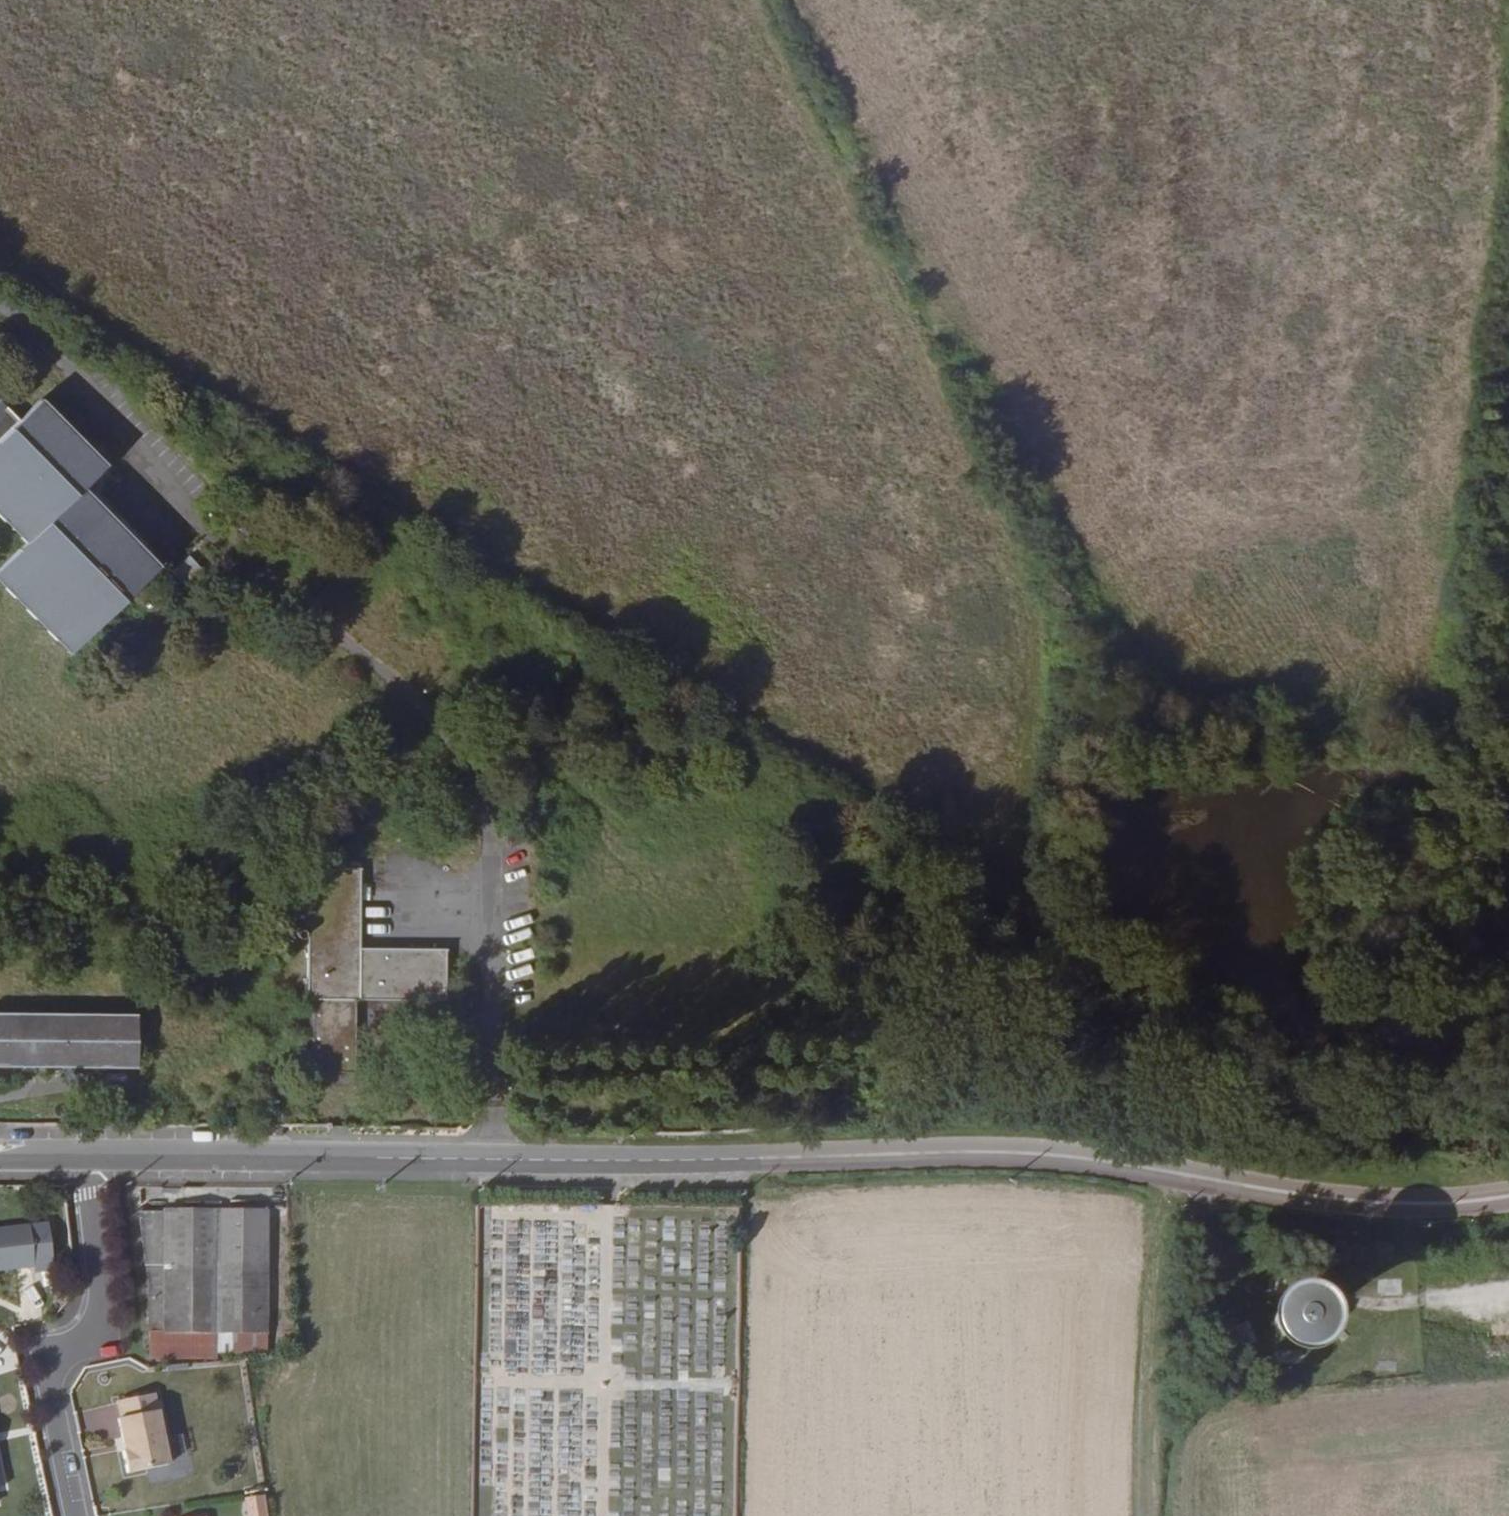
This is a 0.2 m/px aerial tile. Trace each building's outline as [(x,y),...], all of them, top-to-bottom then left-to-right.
[(36,545),(20,569),(92,646),(180,565),(105,486),(126,459),(70,396),(49,411),(5,358),(0,361),(0,507),(36,545)] [(327,861),(320,992),(467,1002),(463,952),(386,948),(386,864),(327,861)] [(140,1062),(141,1005),(0,1002),(0,1059),(140,1062)] [(266,1348),(267,1211),(142,1209),(150,1273),(154,1354),(266,1348)] [(32,1229),(0,1232),(0,1273),(36,1269),(32,1229)] [(1402,1294),(1402,1279),(1377,1280),(1378,1295),(1402,1294)] [(1303,1320),(1296,1311),(1285,1310),(1276,1317),(1275,1328),(1282,1336),(1293,1338),(1301,1331),(1303,1320)] [(1239,1326),(1223,1350),(1252,1370),(1268,1345),(1239,1326)] [(130,1473),(171,1464),(156,1395),(119,1402),(123,1419),(121,1419),(125,1438),(127,1437),(130,1450),(125,1452),(130,1473)] [(265,1495),(247,1498),(250,1515),(269,1515),(265,1495)]
